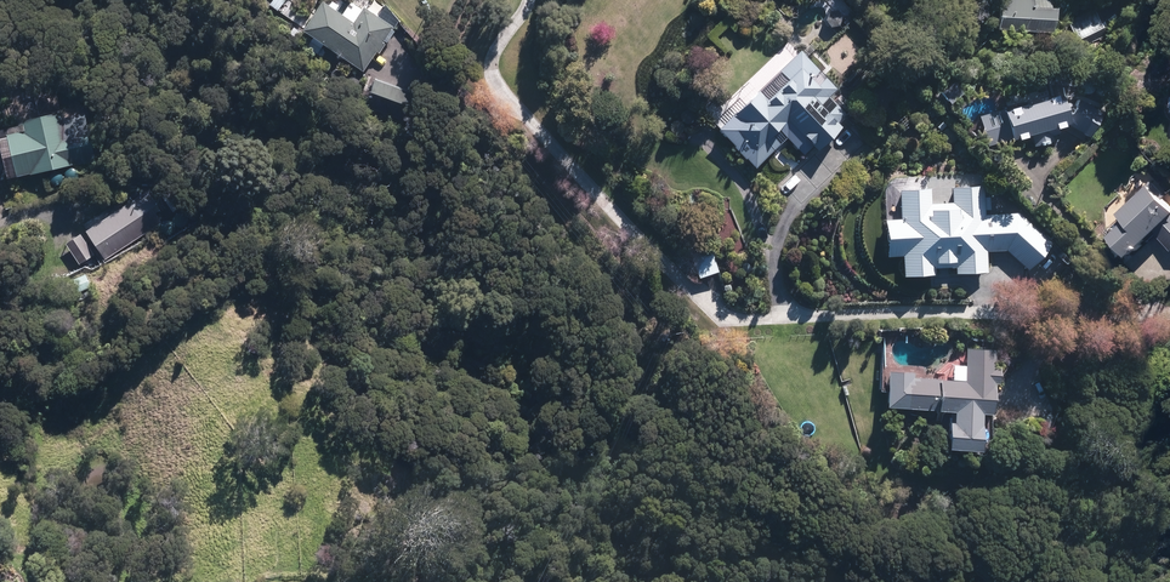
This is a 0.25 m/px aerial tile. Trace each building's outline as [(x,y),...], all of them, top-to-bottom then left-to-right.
[(305,28),(364,70),(377,51),(380,53),(401,23),(382,9),(379,14),(368,6),(372,0),(350,0),(342,12),(325,0),(305,28)] [(1000,26),(1056,29),(1058,0),(1002,0),(1000,26)] [(838,6),(825,16),(838,32),(851,21),(838,6)] [(1076,41),(1082,37),(1086,44),(1102,35),(1098,28),(1104,25),(1095,8),(1066,25),(1076,41)] [(819,149),(844,124),(840,119),(846,113),(829,95),(838,86),(801,48),(747,101),(741,94),(713,121),(757,166),(787,137),(804,154),(814,144),(819,149)] [(415,92),(377,76),(373,87),(411,102),(415,92)] [(968,87),(959,76),(941,92),(951,103),(968,87)] [(1090,137),(1105,114),(1065,90),(979,114),(988,146),(1030,134),(1033,145),(1054,139),(1051,128),(1069,123),(1090,137)] [(100,161),(89,114),(65,120),(63,110),(20,120),(23,130),(6,134),(17,180),(100,161)] [(1156,181),(1126,212),(1133,219),(1114,238),(1117,240),(1111,246),(1121,257),(1129,248),(1137,256),(1158,234),(1169,246),(1169,195),(1156,181)] [(148,189),(85,225),(108,260),(169,220),(148,189)] [(83,230),(66,241),(79,263),(96,253),(83,230)] [(720,270),(712,246),(693,252),(701,276),(720,270)] [(86,271),(72,278),(80,292),(94,285),(86,271)] [(891,370),(889,404),(956,408),(955,419),(952,419),(951,444),(986,446),(987,424),(985,424),(986,409),(995,410),(997,381),(1001,382),(1002,363),(996,363),(996,351),(966,349),(965,379),(914,376),(915,371),(891,370)]
